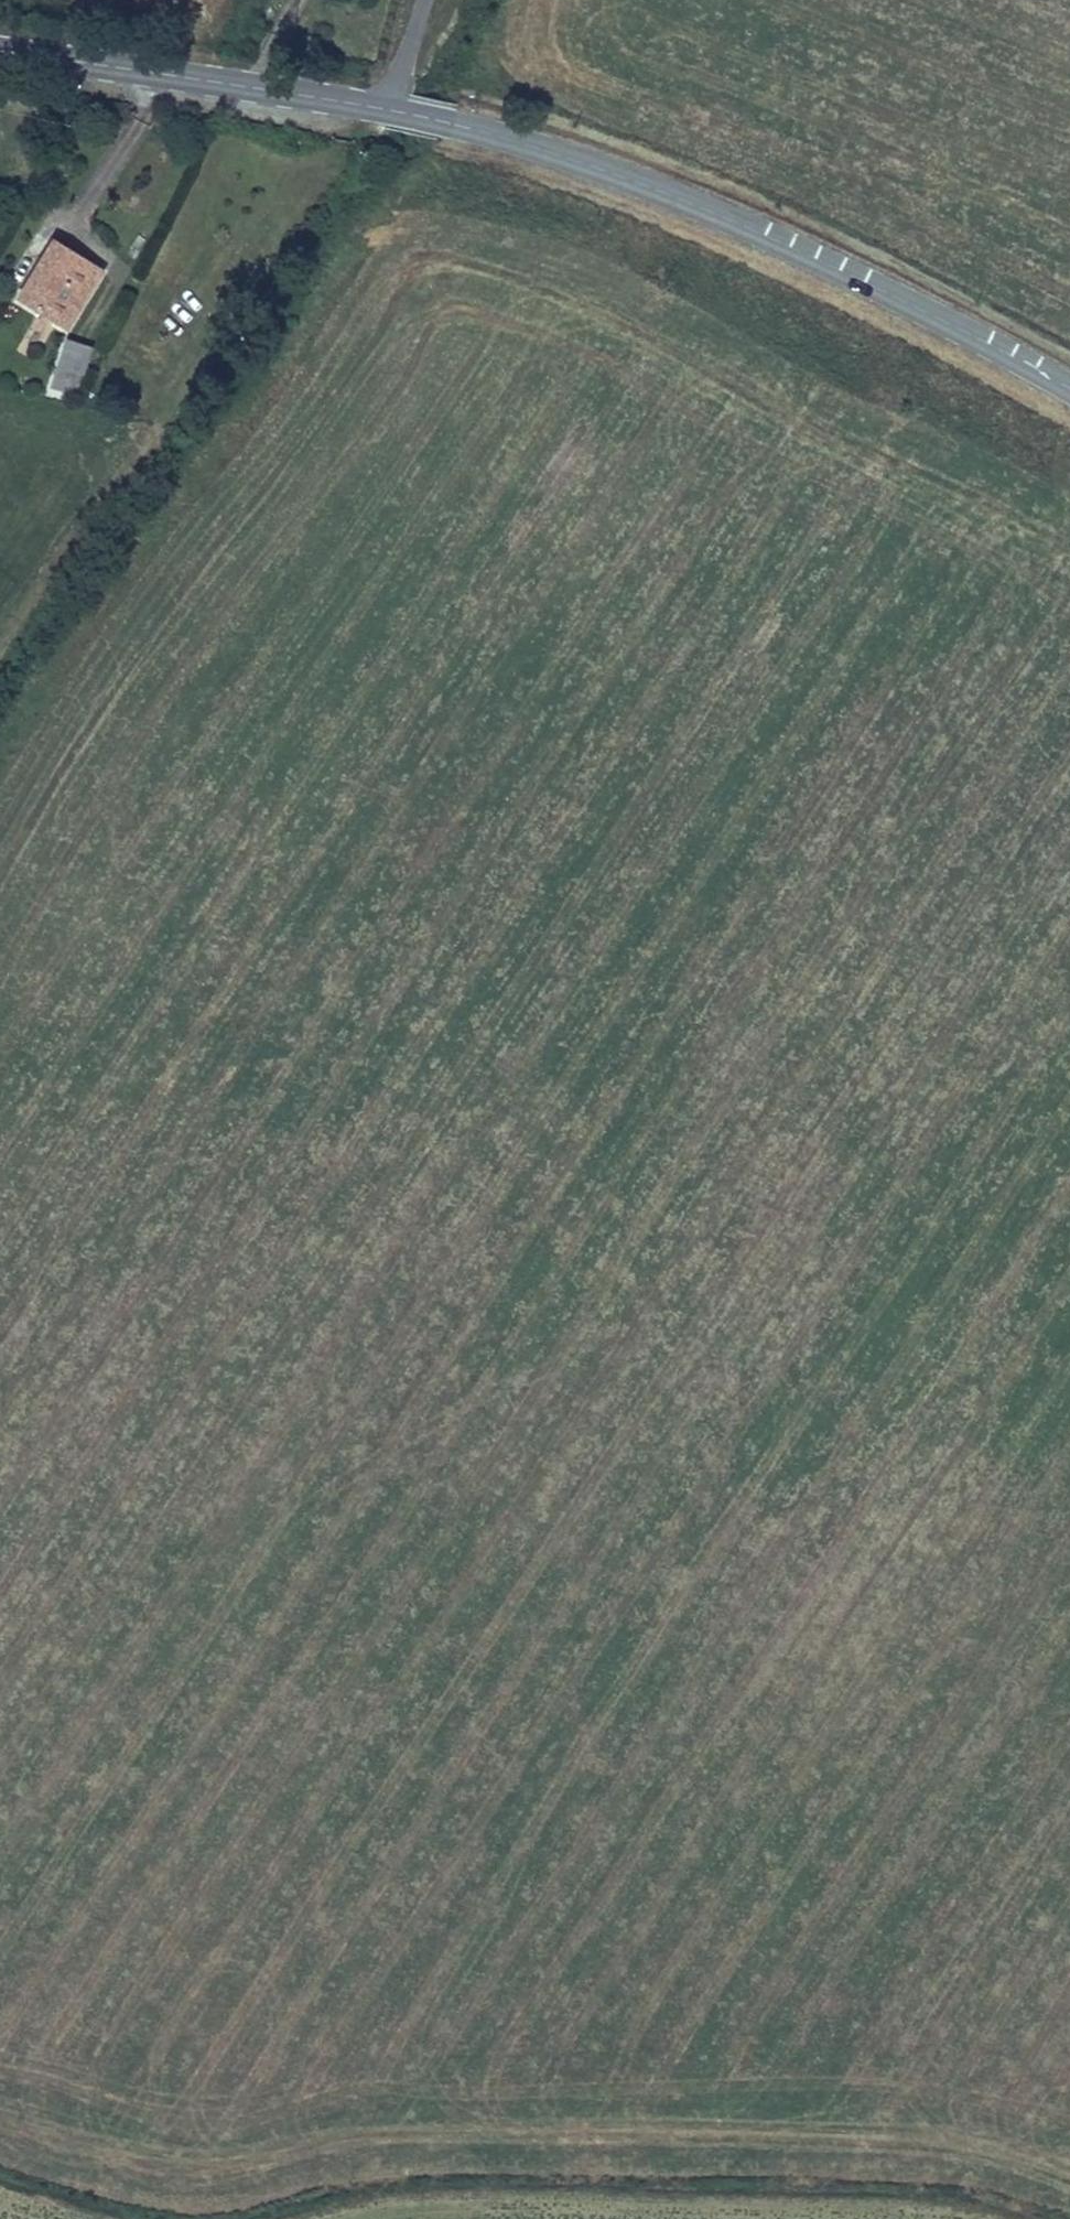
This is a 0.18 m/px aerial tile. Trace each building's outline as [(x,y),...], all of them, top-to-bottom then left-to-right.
[(17,293),(61,320),(93,265),(48,238),(17,293)] [(45,380),(72,388),(84,338),(59,332),(45,380)]
